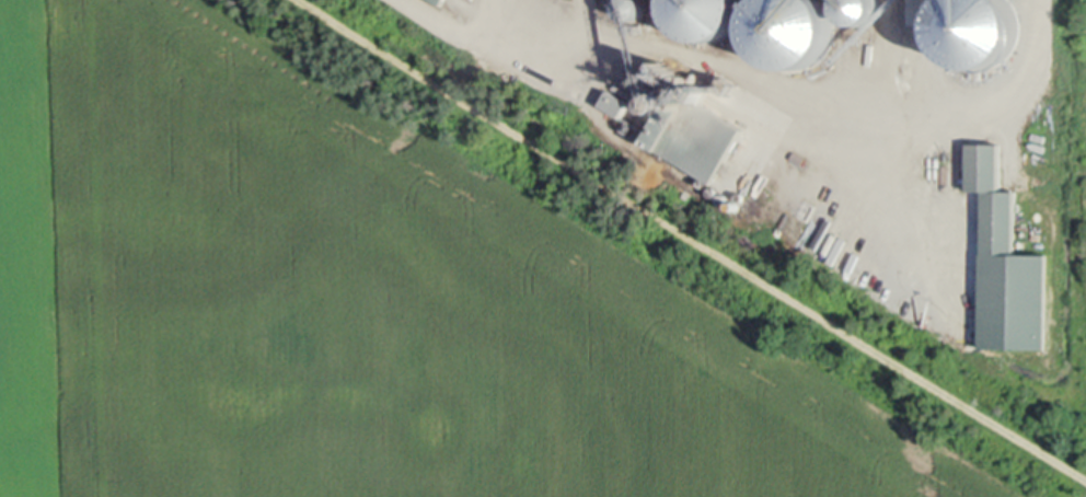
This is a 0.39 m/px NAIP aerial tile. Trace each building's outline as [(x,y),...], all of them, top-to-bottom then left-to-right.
[(683,35),(729,36),(731,0),(684,0),(683,35)] [(645,143),(714,181),(745,125),(703,102),(712,86),(685,72),(645,143)]
